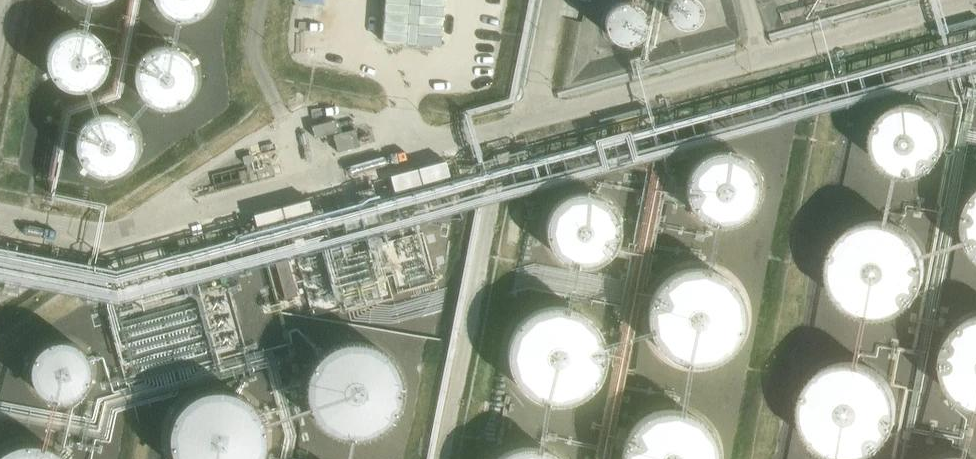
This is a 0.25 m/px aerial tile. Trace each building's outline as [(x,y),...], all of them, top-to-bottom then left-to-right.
[(154,1),(174,15),(196,14),(208,4),(210,0),(154,0),(154,1)] [(651,16),(650,10),(649,6),(647,2),(645,0),(607,0),(605,2),(603,6),(602,11),(601,16),(601,20),(603,25),(605,30),(608,33),(612,37),(616,39),(622,41),(626,41),(630,41),(635,40),(638,38),(643,34),(647,30),(649,26),(651,17),(651,16)] [(704,5),(703,0),(666,0),(665,5),(666,10),(667,13),(671,19),(677,23),(684,24),(691,23),(698,19),(702,13),(704,6),(704,5)] [(57,25),(46,46),(51,70),(71,84),(93,83),(105,74),(114,51),(103,27),(80,17),(57,25)] [(143,42),(132,63),(137,87),(157,101),(179,100),(191,90),(199,68),(189,44),(166,34),(143,42)] [(946,133),(946,132),(946,124),(943,117),(940,111),(935,105),(927,99),(922,97),(913,94),(908,94),(899,95),(893,98),(887,101),(882,105),(877,111),(874,117),(872,123),(871,132),(871,139),(873,146),(877,153),(882,159),(886,162),(892,166),(898,168),(906,170),(913,170),(920,168),(929,164),(935,159),(940,154),(943,147),(946,140),(946,133)] [(84,114),(72,135),(78,159),(98,174),(119,172),(132,163),(140,140),(130,116),(107,106),(84,114)] [(356,128),(332,134),(337,153),(361,147),(356,128)] [(758,178),(757,169),(755,163),(752,157),(747,152),(742,147),(736,144),(729,142),(723,141),(715,141),(707,143),(700,147),(696,151),(690,157),(687,163),(685,169),(684,176),(684,184),(686,191),(689,197),(694,203),(698,207),(705,211),(711,214),(720,215),(726,214),(733,213),(740,209),(747,204),(752,197),(755,192),(757,186),(758,178)] [(350,168),(236,197),(244,227),(358,198),(350,168)] [(618,222),(618,221),(617,214),(615,207),(612,201),(607,195),(603,192),(597,188),(590,185),(582,184),(576,184),(567,186),(560,190),(553,195),(549,201),(546,207),(544,214),(543,221),(544,229),(546,236),(549,241),(553,247),(558,252),(564,255),(573,258),(578,259),(587,258),(592,257),(600,253),(606,249),(611,243),(615,236),(617,229),(618,222)] [(974,187),(969,194),(966,204),(964,214),(965,223),(967,233),(971,241),(975,249),(975,185),(974,187)] [(926,262),(926,261),(925,252),(922,242),(917,233),(910,225),(902,219),(892,214),(881,212),(874,212),(866,213),(857,215),(848,220),(840,227),(834,235),(830,243),(827,253),(827,262),(828,271),(831,280),(835,289),(842,297),(848,302),(857,307),(866,310),(876,311),(887,310),(896,307),(905,302),(910,297),(917,289),(922,280),(925,271),(926,262)] [(746,318),(747,308),(746,299),(743,289),(738,281),(732,273),(725,267),(716,263),(707,260),(697,258),(688,259),(678,262),(670,266),(662,272),(655,279),(650,287),(647,296),(645,306),(645,315),(647,325),(651,334),(657,342),(663,349),(671,354),(680,358),(690,360),(700,360),(709,359),(718,355),(727,350),(734,344),(740,336),(744,327),(746,318)] [(603,360),(604,351),(603,341),(600,332),(596,323),(590,316),(583,310),(574,305),(565,302),(556,300),(546,301),(537,303),(528,307),(520,313),(513,320),(508,328),(505,337),(503,346),(503,356),(505,365),(508,374),(514,382),(520,389),(528,395),(537,399),(546,401),(556,401),(565,400),(574,397),(583,392),(590,386),(596,378),(600,369),(603,360)] [(973,310),(965,314),(956,320),(949,328),(944,336),(941,346),(939,356),(940,365),(943,376),(947,385),(953,393),(959,397),(969,403),(975,406),(975,309),(973,310)] [(212,328),(212,327),(211,322),(208,318),(204,315),(198,314),(194,315),(190,318),(188,322),(187,327),(187,331),(190,335),(194,338),(198,339),(203,339),(207,337),(210,332),(212,328)] [(93,364),(93,358),(91,352),(88,347),(84,341),(78,336),(72,334),(66,332),(60,332),(55,332),(49,334),(42,338),(38,342),(34,347),(31,352),(30,358),(29,364),(30,369),(31,375),(34,381),(37,385),(42,390),(47,393),(52,395),(59,396),(65,396),(72,394),(78,391),(83,388),(87,383),(90,378),(92,372),(93,364)] [(403,387),(403,386),(402,376),(400,367),(395,358),(388,351),(382,345),(373,341),(365,338),(356,337),(344,338),(338,340),(329,344),(321,350),(315,357),(311,364),(307,375),(306,385),(307,394),(309,404),(314,413),(319,419),(326,425),(334,430),(344,433),(353,434),(365,433),(371,431),(380,427),(388,421),(394,414),(398,407),(402,397),(403,387)] [(897,404),(897,403),(896,393),(894,385),(890,377),(884,370),(879,366),(871,361),(863,358),(852,356),(842,356),(832,359),(825,362),(816,369),(810,376),(805,385),(803,393),(802,403),(802,412),(805,421),(808,428),(814,436),(823,444),(829,447),(839,450),(847,451),(858,451),(867,448),(876,444),(883,438),(889,431),(894,422),(896,413),(897,404)] [(267,433),(266,423),(263,414),(259,405),(253,398),(245,391),(237,387),(227,384),(220,384),(209,384),(200,387),(191,391),(184,397),(178,404),(172,414),(170,423),(169,432),(170,440),(172,450),(176,458),(177,458),(259,458),(263,452),(266,443),(267,433)] [(723,453),(722,443),(719,434),(714,425),(708,417),(700,411),(691,406),(681,403),(671,401),(661,402),(651,405),(642,409),(634,415),(627,422),(622,431),(619,440),(617,450),(617,458),(723,458),(723,453)] [(68,456),(63,450),(54,444),(47,440),(38,437),(27,437),(19,437),(10,440),(0,446),(0,458),(70,458),(68,456)] [(563,456),(555,449),(547,445),(539,442),(528,441),(517,442),(509,445),(502,449),(493,456),(491,458),(566,458),(563,456)]
